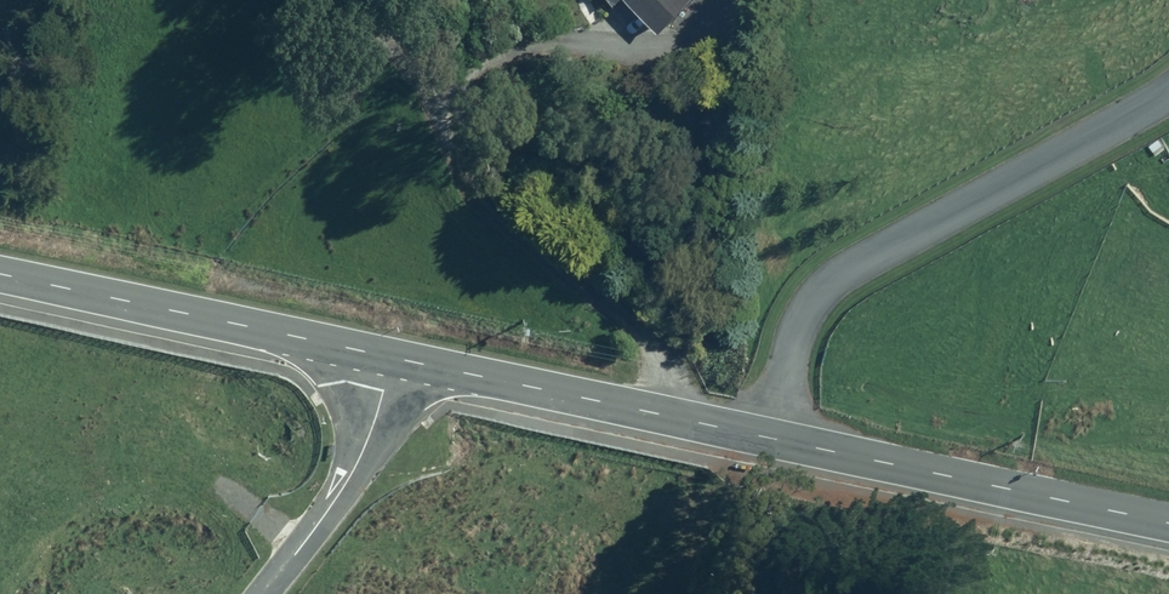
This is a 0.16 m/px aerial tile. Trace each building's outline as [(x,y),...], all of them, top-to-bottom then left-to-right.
[(654,29),(683,0),(626,0),(654,29)]
